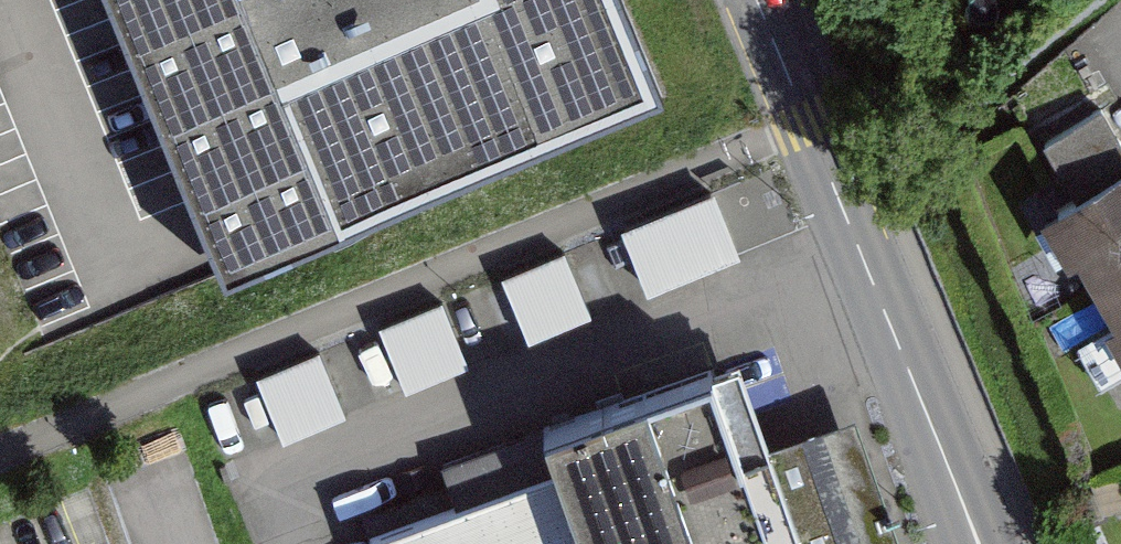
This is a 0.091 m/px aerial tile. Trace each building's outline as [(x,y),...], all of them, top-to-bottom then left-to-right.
[(626,0),(113,0),(225,273),(664,94),(626,0)] [(1077,291),(1120,267),(1120,168),(1035,216),(1077,291)] [(715,180),(623,217),(653,290),(745,254),(715,180)] [(503,270),(528,334),(593,309),(568,245),(503,270)] [(1077,291),(1120,372),(1120,267),(1077,291)] [(446,294),(380,320),(406,386),(471,360),(446,294)] [(852,389),(768,418),(737,331),(543,399),(557,439),(367,505),(381,543),(907,543),(852,389)] [(260,370),(285,435),(349,409),(324,345),(260,370)]
